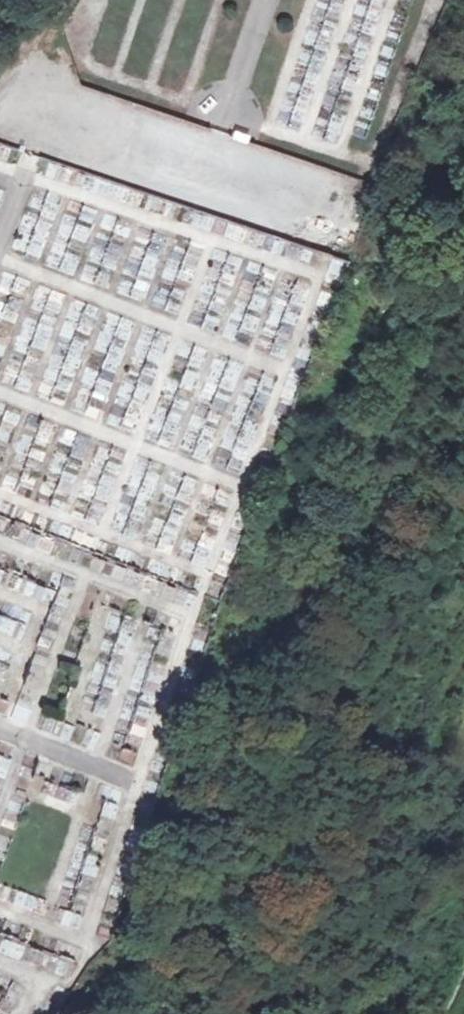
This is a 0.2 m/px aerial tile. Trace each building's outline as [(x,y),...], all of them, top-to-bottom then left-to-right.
[(281,126),(301,130),(311,78),(291,74),(281,126)] [(249,240),(253,228),(217,217),(214,228),(249,240)] [(45,600),(50,587),(29,580),(25,592),(45,600)] [(12,638),(18,621),(0,615),(0,634),(12,638)] [(35,653),(22,692),(35,697),(48,658),(35,653)]
